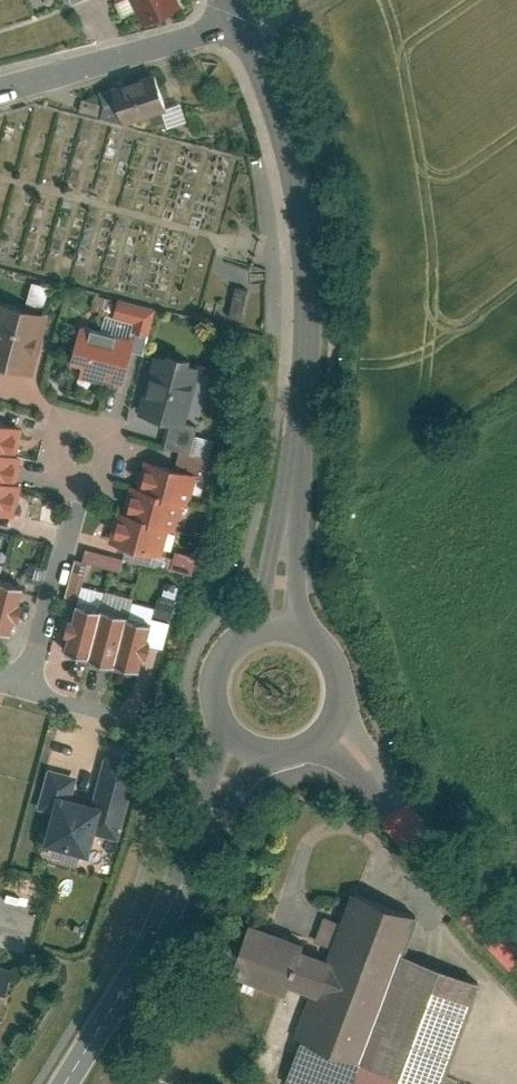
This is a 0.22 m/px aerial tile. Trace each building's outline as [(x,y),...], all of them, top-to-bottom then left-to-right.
[(185,0),(136,0),(147,24),(187,4),(185,0)] [(160,74),(118,87),(125,110),(129,121),(170,108),(160,74)] [(111,115),(125,110),(118,87),(104,91),(111,115)] [(27,298),(41,301),(44,284),(30,281),(27,298)] [(233,284),(227,315),(241,318),(247,286),(233,284)] [(40,374),(58,314),(7,299),(0,324),(0,362),(40,374)] [(74,366),(124,381),(137,338),(87,323),(74,366)] [(161,349),(142,412),(180,423),(199,360),(161,349)] [(14,512),(39,427),(0,415),(0,508),(14,512)] [(120,513),(112,540),(160,554),(167,528),(173,530),(181,504),(188,506),(196,479),(147,464),(141,486),(135,484),(126,514),(120,513)] [(11,633),(25,585),(0,578),(0,629),(11,633)] [(158,589),(153,616),(168,619),(173,592),(158,589)] [(67,651),(141,673),(156,622),(82,600),(67,651)] [(44,842),(96,857),(113,799),(61,784),(44,842)] [(404,957),(419,913),(349,889),(331,940),(309,1001),(280,1083),(359,1083),(404,957)] [(234,975),(309,1001),(331,940),(256,913),(234,975)] [(481,984),(404,957),(359,1083),(446,1083),(481,984)] [(5,1013),(19,969),(0,963),(0,1012),(5,1013)]
